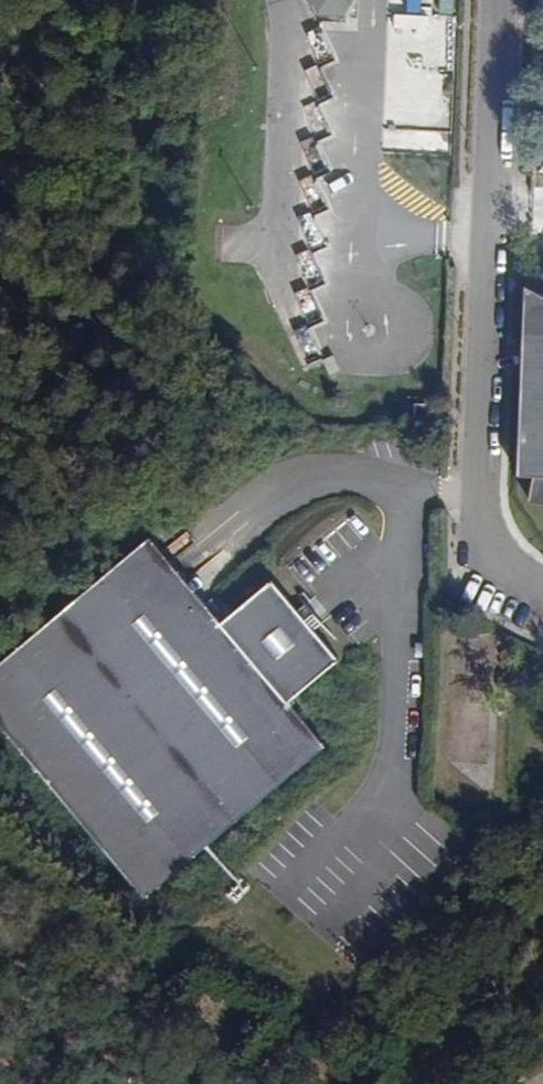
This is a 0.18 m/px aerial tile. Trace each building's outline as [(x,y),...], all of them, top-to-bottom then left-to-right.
[(406,9),(436,11),(437,0),(406,0),(406,9)] [(529,287),(521,474),(534,474),(533,500),(542,502),(542,294),(529,287)] [(447,407),(431,406),(430,422),(446,423),(447,407)] [(0,658),(0,703),(157,883),(334,727),(294,682),(342,640),(317,612),(324,606),(309,588),(302,595),(277,566),(229,607),(155,522),(0,658)]
